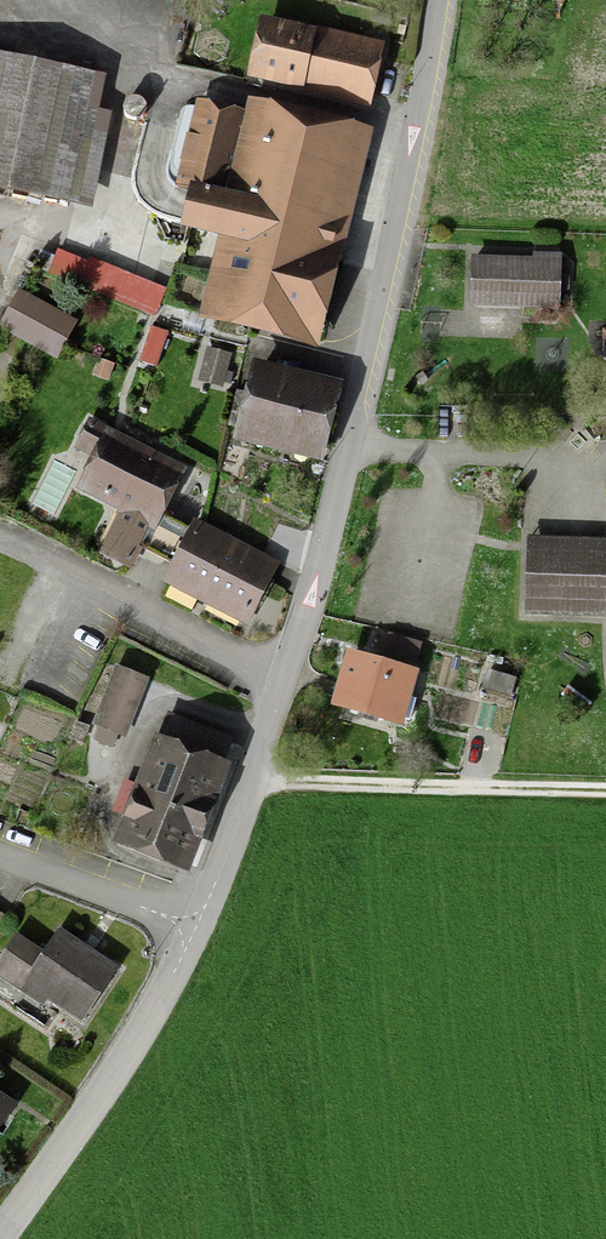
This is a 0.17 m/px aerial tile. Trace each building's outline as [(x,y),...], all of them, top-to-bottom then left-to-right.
[(366,96),(377,53),(274,28),(263,71),(366,96)] [(0,63),(0,196),(68,209),(93,80),(0,63)] [(216,237),(243,118),(200,109),(181,189),(200,194),(191,231),(216,237)] [(349,139),(269,120),(240,247),(226,307),(305,325),(349,139)] [(160,309),(169,278),(82,252),(73,283),(160,309)] [(567,270),(479,267),(477,315),(565,318),(567,270)] [(62,351),(74,308),(11,292),(0,334),(62,351)] [(143,354),(160,358),(168,325),(151,321),(143,354)] [(220,379),(225,346),(207,343),(202,376),(220,379)] [(352,390),(266,370),(247,450),(333,470),(352,390)] [(194,479),(93,427),(79,455),(98,464),(80,498),(122,519),(101,558),(134,575),(155,534),(163,538),(194,479)] [(296,581),(203,532),(171,593),(264,642),(296,581)] [(536,545),(534,624),(605,626),(605,547),(536,545)] [(431,677),(355,655),(338,711),(414,734),(431,677)] [(139,676),(115,667),(95,724),(119,732),(139,676)] [(234,743),(168,718),(154,754),(160,756),(128,842),(188,865),(234,743)] [(43,956),(21,942),(0,977),(0,984),(49,1014),(55,1004),(89,1026),(122,972),(57,932),(43,956)] [(0,1093),(0,1137),(19,1105),(0,1093)]
